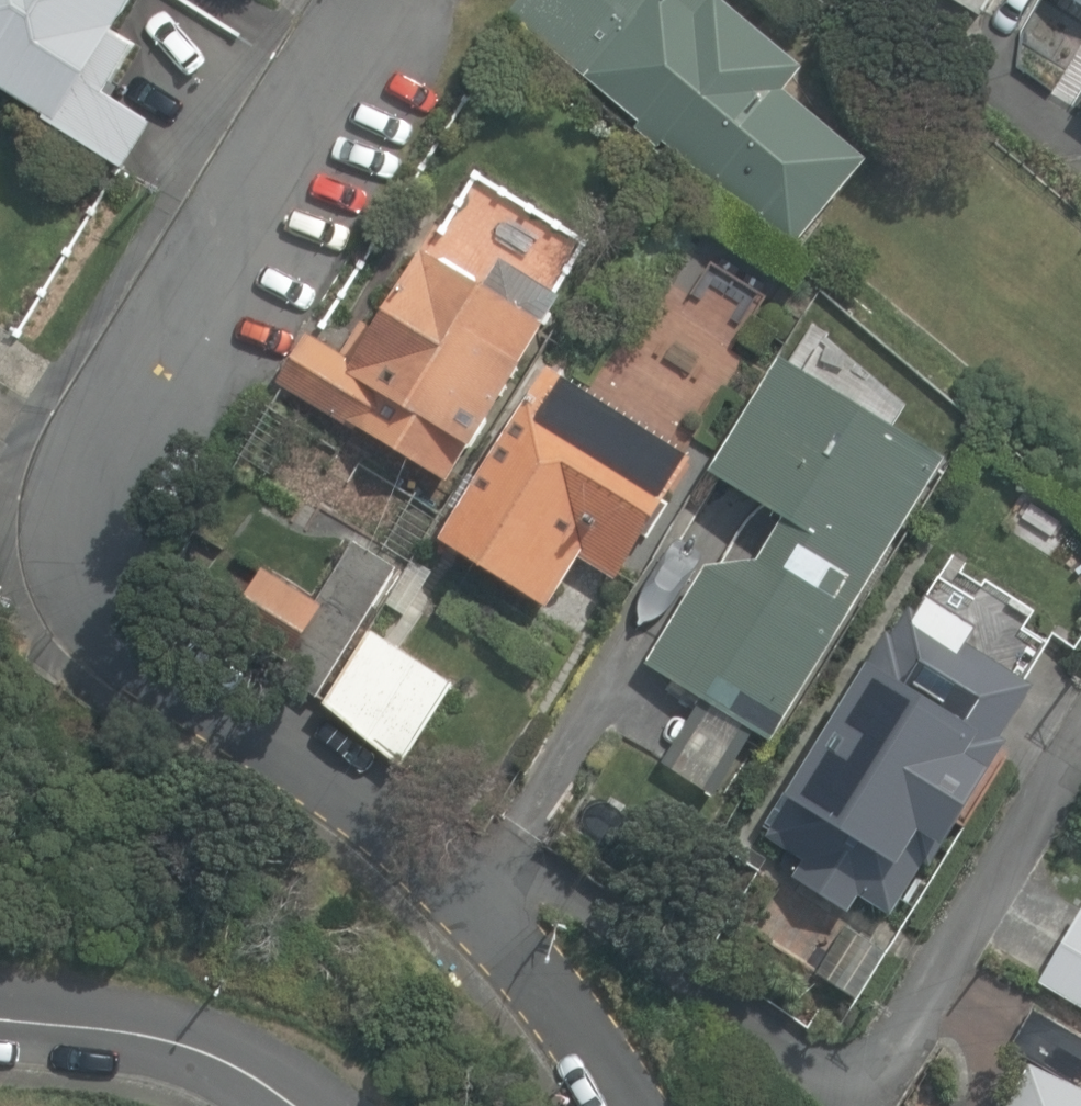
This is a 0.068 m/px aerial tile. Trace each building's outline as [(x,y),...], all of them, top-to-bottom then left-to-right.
[(125,156),(150,113),(109,90),(136,43),(112,30),(128,0),(0,0),(0,85),(125,156)] [(509,12),(790,246),(862,160),(778,90),(798,66),(718,0),(519,0),(509,12)] [(981,16),(990,0),(953,0),(981,16)] [(540,324),(419,253),(355,362),(300,329),(268,384),(444,487),(540,324)] [(947,459),(774,354),(704,469),(781,516),(752,563),(702,566),(645,661),(776,740),(947,459)] [(692,456),(538,363),(432,538),(545,606),(576,555),(617,580),(692,456)] [(312,604),(256,569),(215,635),(314,696),(394,567),(350,541),(312,604)] [(1023,686),(904,610),(758,837),(886,918),(936,840),(944,846),(1004,753),(987,742),(1023,686)] [(448,686),(366,631),(317,704),(399,759),(448,686)] [(1038,981),(1080,1004),(1080,909),(1078,907),(1038,981)] [(1024,1066),(1004,1105),(1080,1105),(1080,1093),(1024,1066)]
